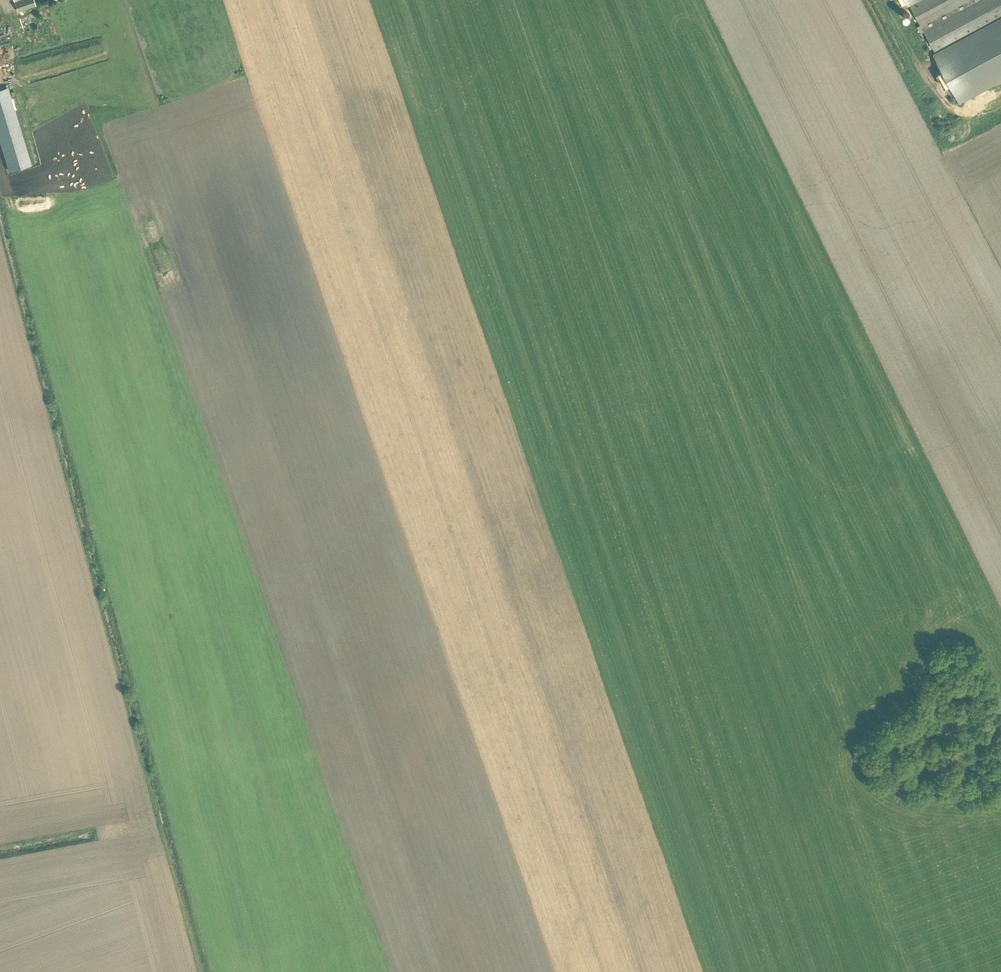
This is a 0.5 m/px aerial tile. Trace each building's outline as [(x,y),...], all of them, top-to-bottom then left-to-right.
[(36,5),(34,0),(14,0),(17,11),(36,5)] [(910,3),(936,51),(936,52),(1000,17),(1000,0),(917,0),(910,3)] [(933,53),(960,103),(1000,80),(1000,17),(936,52),(936,51),(933,53)] [(7,170),(30,164),(9,85),(0,88),(0,144),(7,170)]
